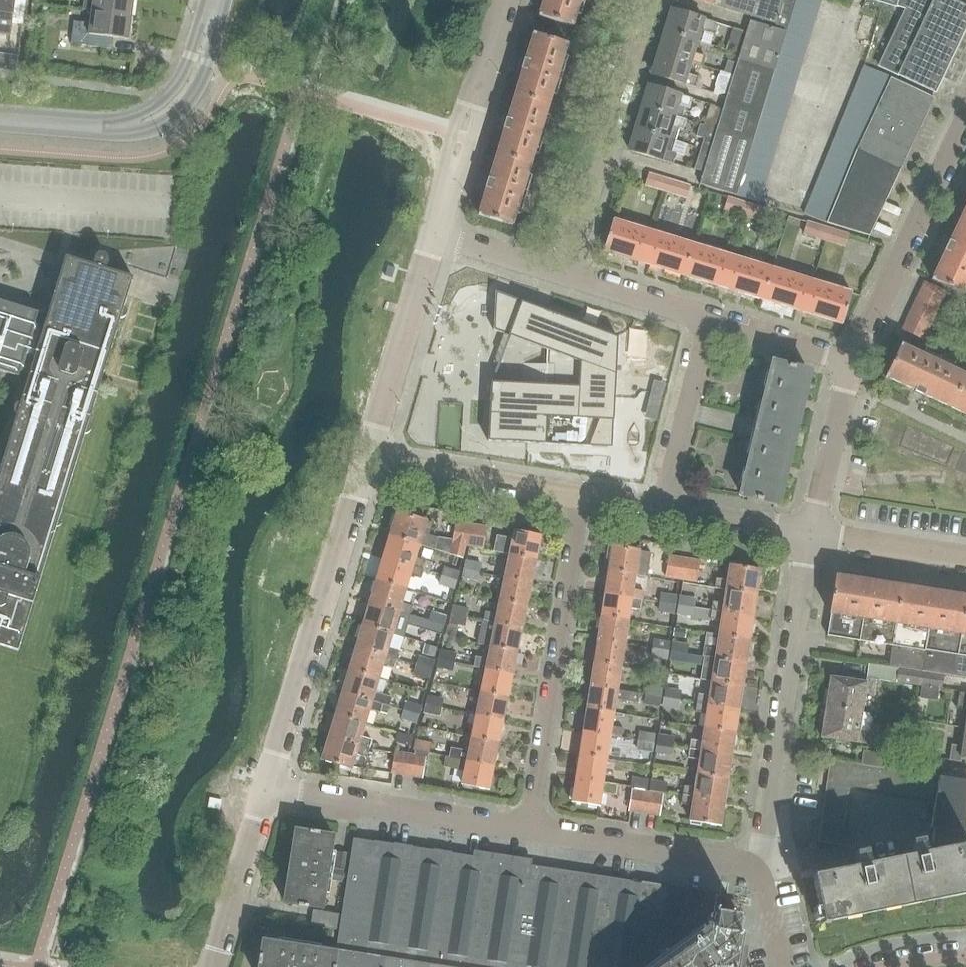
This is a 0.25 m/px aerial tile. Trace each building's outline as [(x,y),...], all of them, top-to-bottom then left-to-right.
[(10,35),(15,0),(0,0),(0,34),(10,35)] [(83,9),(91,10),(131,16),(133,0),(84,0),(83,9)] [(539,14),(572,24),(580,0),(543,0),(539,14)] [(775,24),(782,0),(697,0),(775,24)] [(774,28),(786,32),(789,22),(793,12),(796,0),(782,0),(775,24),(774,28)] [(816,19),(819,8),(796,0),(793,12),(816,19)] [(874,0),(906,9),(879,66),(935,92),(937,88),(936,88),(942,76),(944,73),(944,72),(949,61),(950,61),(951,57),(956,45),(957,46),(959,42),(958,42),(964,30),(965,26),(965,25),(965,0),(874,0)] [(672,9),(669,18),(665,31),(697,41),(701,28),(711,32),(714,22),(672,9)] [(127,39),(131,16),(91,10),(89,23),(74,21),(71,42),(105,47),(106,36),(127,39)] [(812,29),(816,19),(793,12),(789,22),(812,29)] [(774,72),(776,65),(779,55),(783,44),(786,33),(786,32),(774,28),(749,20),(737,61),(774,72)] [(789,22),(786,32),(786,33),(809,40),(812,29),(789,22)] [(735,53),(738,42),(742,31),(732,28),(728,39),(729,39),(726,50),(735,53)] [(665,31),(665,32),(659,52),(690,62),(701,65),(704,56),(693,52),(697,41),(665,31)] [(806,51),(809,40),(786,33),(783,44),(806,51)] [(567,45),(533,34),(525,60),(524,59),(521,69),(522,69),(515,94),(549,105),(567,45)] [(802,62),(806,51),(783,44),(779,55),(802,62)] [(659,52),(654,67),(652,74),(695,87),(698,77),(687,74),(690,62),(659,52)] [(799,72),(802,62),(779,55),(776,65),(799,72)] [(727,60),(724,72),(732,75),(736,63),(727,60)] [(762,113),(764,105),(767,95),(770,85),(773,75),(774,72),(737,61),(736,63),(732,75),(727,94),(724,102),(762,113)] [(796,82),(799,72),(776,65),(774,72),(773,75),(796,82)] [(864,66),(860,75),(882,84),(886,75),(864,66)] [(732,75),(724,72),(719,71),(713,93),(727,94),(732,75)] [(793,92),(796,82),(773,75),(770,85),(793,92)] [(860,75),(856,86),(878,95),(882,84),(860,75)] [(826,222),(869,234),(933,97),(890,76),(859,142),(858,143),(856,149),(854,153),(850,163),(846,173),(843,182),(839,192),(835,202),(831,211),(827,221),(826,222)] [(692,98),(649,85),(642,108),(674,117),(678,105),(689,108),(692,98)] [(790,102),(793,92),(770,85),(767,95),(790,102)] [(856,86),(852,95),(874,104),(878,95),(856,86)] [(549,105),(515,94),(507,119),(506,119),(503,129),(504,129),(497,154),(531,164),(549,105)] [(787,112),(790,102),(767,95),(764,105),(787,112)] [(852,95),(848,105),(870,114),(874,104),(852,95)] [(753,140),(755,135),(758,125),(761,115),(762,113),(724,102),(721,111),(716,129),(753,140)] [(710,104),(703,126),(716,129),(721,111),(717,106),(710,104)] [(784,122),(787,112),(764,105),(762,113),(761,115),(784,122)] [(848,105),(844,115),(866,124),(870,114),(848,105)] [(674,117),(642,108),(636,127),(634,126),(634,127),(668,138),(675,140),(679,128),(682,129),(685,120),(674,117)] [(758,125),(781,132),(784,122),(761,115),(758,125)] [(844,115),(840,125),(862,134),(866,124),(844,115)] [(696,136),(704,138),(712,141),(716,129),(703,126),(700,125),(696,136)] [(778,142),(781,132),(758,125),(755,135),(778,142)] [(840,125),(837,134),(858,143),(859,142),(862,134),(840,125)] [(633,128),(635,129),(629,150),(672,163),(675,153),(671,152),(675,140),(668,138),(634,127),(633,128)] [(737,195),(740,185),(743,175),(746,165),(749,155),(752,144),(753,140),(716,129),(712,141),(703,172),(699,184),(737,195)] [(837,134),(833,144),(854,153),(856,149),(858,143),(837,134)] [(775,151),(778,142),(755,135),(753,140),(752,144),(775,151)] [(712,141),(704,138),(695,169),(703,172),(712,141)] [(772,162),(775,151),(752,144),(749,155),(772,162)] [(833,144),(829,154),(850,163),(854,153),(833,144)] [(531,164),(497,154),(489,178),(488,178),(485,187),(487,188),(479,214),(512,224),(531,164)] [(829,154),(825,164),(846,173),(850,163),(829,154)] [(769,172),(772,162),(749,155),(746,165),(769,172)] [(825,164),(821,173),(843,182),(846,173),(825,164)] [(765,182),(769,172),(746,165),(743,175),(765,182)] [(655,188),(659,176),(649,173),(645,184),(655,188)] [(821,173),(817,183),(839,192),(843,182),(821,173)] [(762,192),(765,182),(743,175),(740,185),(762,192)] [(659,176),(655,188),(666,191),(669,179),(659,176)] [(669,179),(666,191),(676,194),(680,183),(669,179)] [(680,183),(676,194),(687,197),(690,186),(680,183)] [(817,183),(813,193),(835,202),(839,192),(817,183)] [(737,195),(759,202),(762,192),(740,185),(737,195)] [(813,193),(809,202),(831,211),(835,202),(813,193)] [(735,212),(738,201),(728,197),(724,209),(735,212)] [(738,201),(735,212),(745,215),(749,204),(738,201)] [(809,202),(805,212),(827,221),(831,211),(809,202)] [(749,204),(745,215),(755,218),(759,207),(749,204)] [(759,207),(755,218),(766,222),(769,210),(759,207)] [(960,219),(950,241),(949,240),(944,251),(945,251),(932,279),(933,279),(964,293),(965,288),(965,221),(960,219)] [(613,220),(604,250),(643,262),(653,232),(613,220)] [(814,236),(817,225),(807,221),(803,233),(814,236)] [(817,225),(814,236),(824,240),(828,228),(817,225)] [(828,228),(824,240),(835,243),(838,231),(828,228)] [(835,243),(845,246),(849,234),(838,231),(835,243)] [(653,232),(643,262),(683,274),(692,244),(653,232)] [(732,256),(696,245),(692,244),(683,274),(723,287),(732,256)] [(17,650),(55,527),(56,527),(57,527),(58,527),(59,527),(60,526),(61,525),(61,524),(62,523),(62,522),(62,521),(62,520),(62,519),(61,518),(61,517),(60,516),(59,515),(84,435),(85,435),(86,435),(87,434),(88,433),(89,433),(90,432),(90,431),(90,430),(91,428),(90,427),(90,426),(90,425),(89,424),(88,423),(87,423),(97,393),(103,373),(119,319),(120,319),(121,319),(122,319),(123,318),(124,318),(125,317),(125,316),(126,315),(126,314),(126,313),(126,312),(126,310),(125,309),(124,308),(123,307),(127,295),(132,277),(105,269),(107,262),(107,261),(108,261),(108,260),(107,259),(107,258),(107,257),(106,256),(106,255),(105,255),(104,254),(103,254),(102,254),(102,253),(101,253),(100,253),(99,253),(99,254),(98,254),(97,254),(97,255),(96,255),(95,256),(95,257),(94,257),(94,258),(92,264),(92,265),(65,257),(56,286),(55,286),(54,286),(53,287),(52,287),(51,288),(50,289),(49,290),(49,291),(48,292),(48,293),(48,294),(49,295),(49,296),(50,297),(51,298),(52,299),(43,328),(34,325),(38,312),(0,300),(0,371),(18,376),(20,371),(29,374),(20,403),(19,403),(18,404),(17,404),(16,405),(16,406),(15,407),(15,408),(15,409),(15,410),(15,411),(16,412),(16,413),(17,414),(0,468),(0,645),(17,650)] [(772,268),(732,256),(723,287),(763,299),(772,268)] [(812,281),(772,268),(763,299),(802,311),(812,281)] [(851,293),(812,281),(802,311),(842,323),(851,293)] [(930,285),(924,282),(920,292),(941,302),(946,292),(930,285)] [(491,382),(488,441),(527,443),(612,447),(617,337),(547,311),(495,292),(493,330),(547,350),(545,384),(491,382)] [(937,311),(941,302),(920,292),(916,301),(937,311)] [(912,309),(933,320),(937,311),(916,301),(912,309)] [(912,309),(907,319),(928,329),(933,320),(912,309)] [(928,329),(907,319),(903,328),(909,331),(924,338),(928,329)] [(923,395),(924,394),(948,405),(963,373),(902,345),(902,344),(887,376),(915,389),(914,391),(923,395)] [(800,409),(801,405),(802,398),(809,370),(774,362),(758,428),(792,437),(799,409),(800,409)] [(963,373),(948,405),(965,414),(965,375),(963,373)] [(651,392),(648,406),(658,409),(662,395),(651,392)] [(784,475),(784,472),(786,465),(786,464),(792,437),(758,428),(742,495),(776,503),(782,475),(784,475)] [(390,535),(419,544),(430,547),(433,538),(427,536),(431,523),(396,512),(390,535)] [(470,524),(456,522),(453,539),(453,542),(467,544),(470,524)] [(473,524),(470,544),(482,546),(485,526),(473,524)] [(509,555),(509,554),(535,559),(538,546),(540,546),(542,539),(539,539),(540,536),(514,531),(512,539),(496,535),(493,551),(509,555)] [(419,544),(390,535),(383,557),(423,569),(423,570),(429,572),(432,563),(415,558),(419,544)] [(451,553),(453,542),(453,539),(438,537),(435,547),(434,548),(451,553)] [(467,544),(453,542),(451,553),(463,558),(467,544)] [(651,553),(638,551),(612,547),(611,550),(609,549),(608,556),(610,556),(608,570),(634,574),(634,575),(647,577),(651,553)] [(535,559),(509,554),(509,555),(504,577),(531,582),(535,559)] [(682,558),(670,556),(666,577),(679,579),(682,558)] [(423,569),(383,557),(376,579),(406,588),(410,574),(421,578),(423,570),(423,569)] [(699,560),(697,560),(686,558),(682,580),(695,582),(699,560)] [(481,563),(467,560),(465,568),(479,571),(481,563)] [(715,587),(725,589),(756,593),(760,570),(729,565),(727,580),(716,578),(715,587)] [(445,567),(443,576),(457,580),(459,571),(445,567)] [(479,571),(465,568),(464,576),(478,579),(479,571)] [(634,574),(608,570),(604,594),(642,600),(644,591),(632,589),(634,575),(634,574)] [(831,614),(828,636),(891,646),(901,584),(884,581),(883,583),(854,579),(854,576),(838,574),(838,576),(835,576),(829,614),(831,614)] [(457,580),(443,576),(441,584),(455,588),(457,580)] [(531,582),(504,577),(500,600),(526,605),(531,582)] [(406,588),(376,579),(369,601),(410,614),(412,605),(402,602),(406,588)] [(888,666),(899,667),(954,676),(965,601),(965,594),(949,591),(949,594),(919,589),(919,587),(901,584),(891,646),(888,666)] [(725,589),(723,602),(713,601),(711,610),(753,616),(756,593),(725,589)] [(641,610),(642,600),(604,594),(601,616),(627,620),(629,608),(641,610)] [(660,594),(659,602),(674,604),(676,596),(660,594)] [(694,607),(695,599),(680,597),(678,605),(694,607)] [(485,611),(483,620),(521,628),(526,605),(500,600),(497,613),(485,611)] [(410,614),(369,601),(362,624),(392,633),(403,637),(407,623),(441,635),(445,624),(430,620),(430,621),(410,614)] [(954,676),(965,678),(965,601),(954,676)] [(674,604),(659,602),(658,611),(673,614),(674,604)] [(467,616),(469,608),(452,604),(451,613),(467,616)] [(677,614),(710,620),(720,622),(718,634),(749,639),(753,616),(711,610),(694,607),(678,605),(677,614)] [(433,612),(430,620),(445,624),(447,617),(433,612)] [(451,613),(449,623),(447,625),(445,635),(455,638),(458,625),(465,626),(467,616),(451,613)] [(627,620),(601,616),(597,639),(623,643),(627,620)] [(490,646),(516,651),(521,628),(483,620),(483,621),(482,621),(477,644),(490,647),(490,646)] [(362,624),(355,646),(396,659),(403,637),(392,633),(362,624)] [(684,637),(685,630),(676,628),(675,635),(684,637)] [(704,648),(705,648),(704,656),(746,662),(749,639),(718,634),(706,632),(704,648)] [(623,643),(597,639),(593,662),(620,666),(623,643)] [(653,641),(652,648),(668,650),(669,643),(653,641)] [(437,647),(427,644),(424,654),(434,657),(437,647)] [(688,646),(673,644),(672,651),(687,653),(688,646)] [(396,659),(355,646),(348,669),(378,678),(382,665),(393,668),(396,659)] [(485,669),(512,674),(516,651),(490,646),(490,647),(487,659),(476,656),(474,667),(485,669)] [(668,650),(652,648),(651,658),(666,660),(668,650)] [(454,654),(440,651),(438,658),(452,661),(454,654)] [(687,653),(672,651),(670,661),(686,663),(687,653)] [(746,662),(704,656),(703,666),(701,679),(711,681),(742,686),(746,662)] [(419,657),(416,665),(430,670),(433,662),(419,657)] [(452,661),(438,658),(436,668),(450,671),(452,661)] [(620,666),(593,662),(590,685),(616,689),(620,666)] [(898,670),(899,667),(888,666),(888,667),(868,663),(866,679),(878,681),(897,683),(897,681),(898,670)] [(430,670),(416,665),(414,673),(428,678),(430,670)] [(378,678),(348,669),(342,691),(389,706),(392,697),(374,691),(378,678)] [(481,691),(507,697),(512,674),(485,669),(481,691)] [(918,684),(920,673),(898,670),(897,681),(918,684)] [(944,677),(920,673),(918,684),(942,688),(944,677)] [(875,696),(878,681),(866,679),(865,682),(831,678),(826,707),(861,713),(862,713),(864,694),(875,696)] [(699,693),(697,703),(738,709),(742,686),(711,681),(709,695),(699,693)] [(616,689),(590,685),(586,709),(613,713),(615,699),(638,703),(639,693),(616,689)] [(646,687),(645,694),(660,697),(662,689),(646,687)] [(681,692),(666,690),(665,697),(680,700),(681,692)] [(387,715),(389,706),(342,691),(335,713),(364,723),(369,709),(387,715)] [(476,714),(502,720),(507,697),(481,691),(476,714)] [(960,693),(958,708),(965,709),(965,694),(960,693)] [(660,697),(645,694),(643,705),(659,707),(660,697)] [(442,699),(427,696),(425,704),(440,707),(442,699)] [(680,700),(665,697),(663,708),(678,710),(680,700)] [(406,702),(403,710),(417,715),(420,706),(406,702)] [(738,709),(697,703),(696,713),(706,714),(704,727),(734,732),(738,709)] [(440,707),(425,704),(424,713),(438,716),(440,707)] [(823,727),(821,738),(856,743),(856,746),(867,748),(872,714),(862,713),(861,713),(826,707),(823,727)] [(586,709),(583,732),(609,736),(622,738),(623,728),(611,726),(613,713),(586,709)] [(417,715),(403,710),(401,718),(415,723),(417,715)] [(335,713),(327,737),(368,750),(370,741),(359,738),(364,723),(335,713)] [(473,727),(471,739),(497,744),(502,720),(476,714),(473,727)] [(734,732),(704,727),(702,741),(691,740),(690,749),(731,755),(734,732)] [(965,729),(962,747),(952,745),(949,760),(961,762),(962,758),(965,759),(965,729)] [(639,730),(637,741),(653,743),(655,733),(639,730)] [(609,736),(583,732),(579,755),(605,759),(609,736)] [(394,742),(409,746),(411,737),(397,733),(394,742)] [(674,736),(658,734),(657,744),(673,746),(674,736)] [(368,750),(327,737),(320,760),(350,769),(354,755),(365,758),(368,750)] [(493,767),(497,744),(471,739),(468,751),(450,748),(448,758),(466,761),(493,767)] [(430,744),(415,741),(413,749),(428,752),(430,744)] [(653,743),(637,741),(636,749),(652,752),(653,743)] [(673,746),(657,744),(655,753),(671,755),(673,746)] [(731,755),(690,749),(688,759),(698,761),(696,773),(727,778),(731,755)] [(395,751),(392,773),(404,775),(407,753),(395,751)] [(908,758),(906,758),(886,755),(863,751),(861,762),(906,770),(908,758)] [(424,756),(413,754),(412,754),(408,776),(421,777),(424,756)] [(605,759),(579,755),(576,777),(602,781),(605,759)] [(464,771),(461,785),(488,790),(488,787),(491,788),(493,778),(490,777),(493,767),(466,761),(448,758),(445,757),(443,767),(464,771)] [(908,758),(906,770),(942,775),(943,764),(908,758)] [(826,787),(849,791),(850,787),(854,763),(830,760),(826,787)] [(864,765),(854,763),(850,787),(861,789),(864,765)] [(864,765),(861,789),(871,790),(875,767),(864,765)] [(886,768),(875,767),(871,790),(882,792),(886,768)] [(371,781),(389,784),(391,771),(373,768),(371,781)] [(896,770),(886,768),(882,792),(893,794),(896,770)] [(907,771),(896,770),(893,794),(903,795),(907,771)] [(907,771),(903,795),(914,797),(918,773),(907,771)] [(727,778),(696,773),(694,787),(684,785),(683,795),(724,802),(727,778)] [(928,775),(918,773),(914,797),(925,799),(928,775)] [(928,775),(925,799),(935,800),(939,776),(928,775)] [(812,876),(822,924),(831,922),(830,921),(965,894),(965,780),(939,776),(935,800),(931,828),(935,829),(934,842),(924,843),(923,840),(912,842),(915,857),(870,866),(867,851),(856,853),(859,869),(820,876),(820,874),(812,876)] [(602,781),(576,777),(574,789),(571,789),(570,799),(572,799),(572,801),(598,805),(600,793),(615,795),(617,784),(602,781)] [(630,787),(645,790),(647,779),(632,777),(630,787)] [(667,782),(651,780),(649,791),(665,793),(667,782)] [(826,787),(824,798),(848,801),(849,791),(826,787)] [(632,789),(628,811),(642,813),(645,791),(632,789)] [(663,794),(649,792),(645,814),(659,816),(663,794)] [(724,802),(683,795),(681,805),(691,806),(689,820),(720,825),(724,802)] [(822,808),(846,812),(848,801),(824,798),(822,808)] [(821,819),(845,823),(846,812),(822,808),(821,819)] [(819,830),(843,834),(845,823),(821,819),(819,830)] [(325,880),(346,884),(348,870),(327,867),(332,836),(318,834),(319,832),(309,830),(308,832),(294,830),(284,902),(321,907),(325,880)] [(819,830),(817,841),(841,844),(843,834),(819,830)] [(741,934),(743,916),(717,912),(720,896),(354,838),(348,870),(346,884),(341,914),(338,929),(334,953),(262,942),(260,955),(257,955),(256,965),(258,965),(258,966),(736,966),(741,934)] [(348,853),(337,852),(334,867),(345,869),(348,853)] [(311,921),(310,925),(338,929),(341,914),(313,909),(311,921)]
